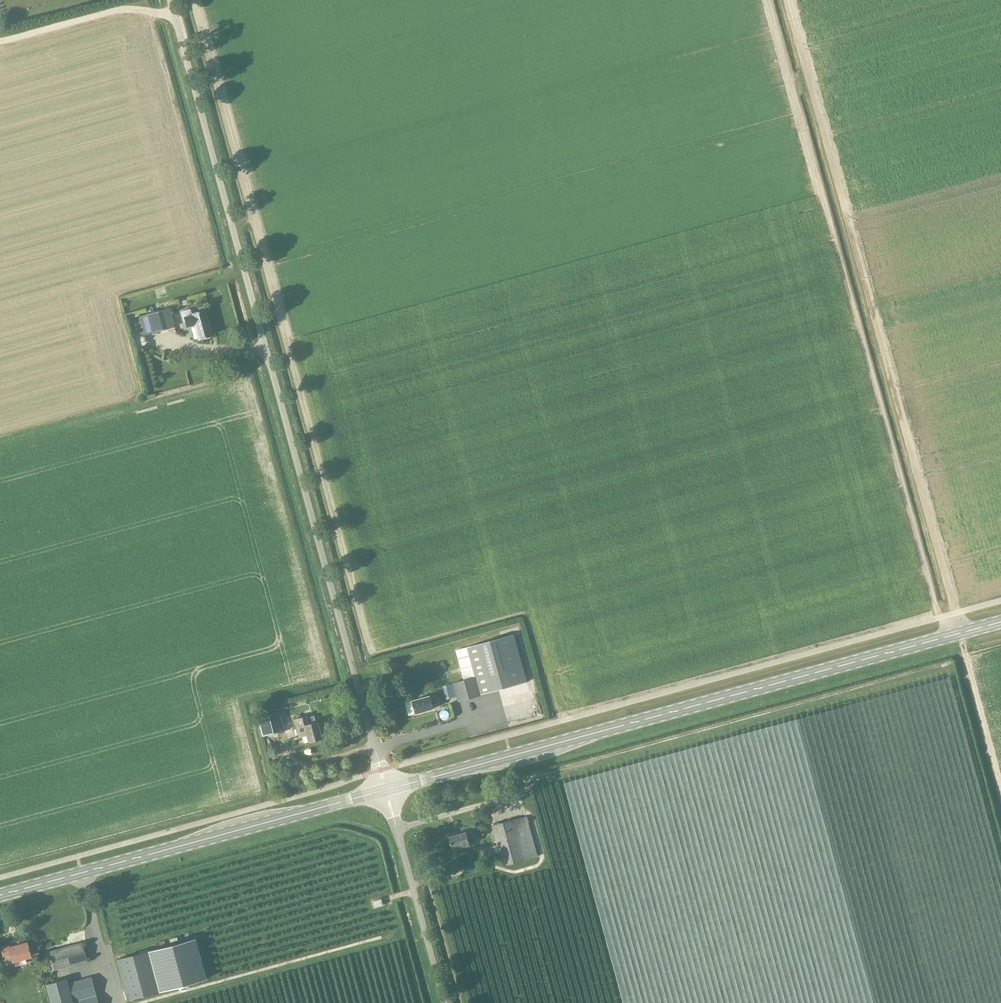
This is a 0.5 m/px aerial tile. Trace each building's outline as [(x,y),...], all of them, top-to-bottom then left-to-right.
[(152,332),(174,326),(169,308),(146,314),(152,332)] [(191,314),(184,316),(187,326),(194,324),(198,339),(211,335),(204,309),(191,313),(191,314)] [(459,701),(481,695),(481,694),(527,682),(514,634),(453,651),(461,681),(453,683),(459,701)] [(432,705),(438,703),(436,695),(430,696),(430,695),(412,700),(416,713),(433,708),(432,705)] [(406,712),(414,711),(412,698),(404,699),(406,712)] [(262,736),(285,730),(280,711),(257,717),(262,736)] [(309,742),(321,739),(316,721),(313,716),(306,718),(305,716),(293,719),(298,737),(306,735),(309,742)] [(503,866),(526,860),(537,856),(526,816),(515,819),(492,825),(498,846),(496,847),(494,849),(495,851),(497,852),(499,852),(503,866)] [(461,824),(447,826),(448,833),(462,831),(461,824)] [(469,841),(475,840),(473,832),(467,832),(449,837),(452,849),(470,844),(469,841)] [(374,907),(382,905),(380,899),(372,901),(374,907)] [(147,951),(158,991),(205,979),(194,938),(147,951)] [(30,956),(26,942),(9,947),(8,945),(0,947),(3,956),(10,954),(12,961),(30,956)] [(54,969),(86,961),(81,942),(49,951),(54,969)] [(127,1000),(158,991),(147,951),(116,959),(127,1000)] [(95,995),(90,976),(66,983),(65,978),(45,984),(50,1002),(97,1002),(95,995)]
